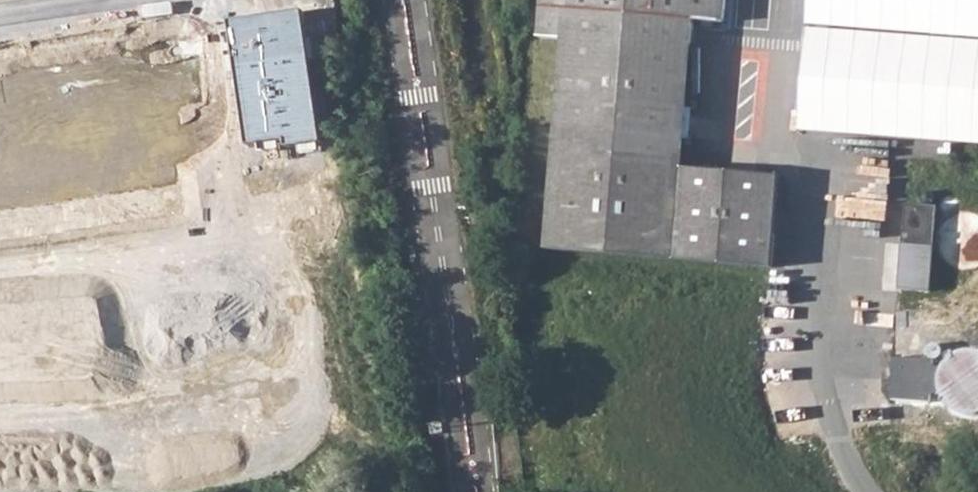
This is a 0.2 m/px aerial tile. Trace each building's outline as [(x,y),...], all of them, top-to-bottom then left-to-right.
[(549,225),(547,248),(772,267),(778,200),(780,174),(767,174),(683,167),(692,62),(714,37),(710,28),(693,49),(696,19),(707,21),(724,22),(726,0),(544,0),(544,5),(566,6),(557,127),(549,225)] [(902,287),(934,290),(941,205),(909,202),(902,287)] [(943,242),(977,273),(977,213),(973,208),(943,242)] [(901,281),(904,243),(889,241),(886,279),(901,281)]
